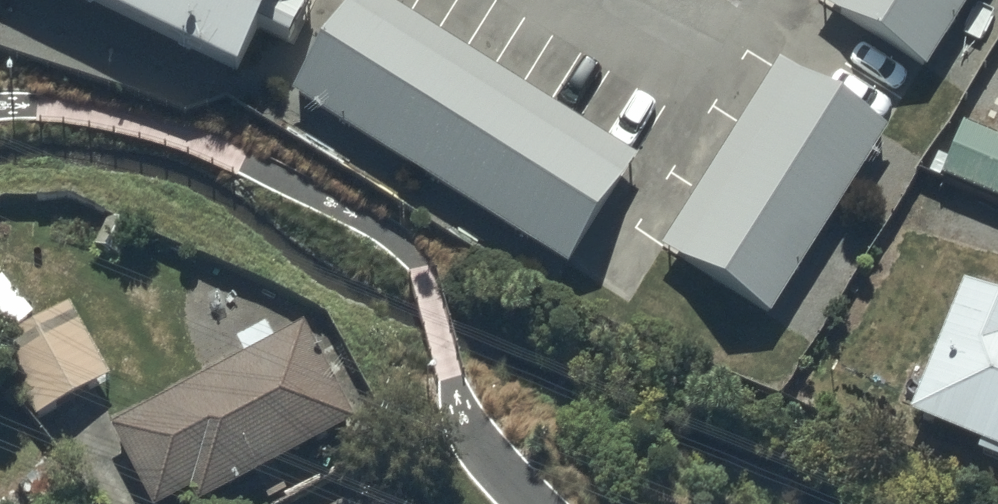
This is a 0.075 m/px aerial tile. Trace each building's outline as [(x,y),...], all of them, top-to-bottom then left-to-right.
[(222,21),(232,0),(177,0),(222,21)] [(418,0),(321,0),(289,53),(572,225),(630,129),(418,0)] [(927,27),(943,0),(882,0),(927,27)] [(774,39),(661,208),(761,274),(874,105),(774,39)] [(962,119),(940,170),(997,195),(997,135),(962,119)] [(34,309),(0,268),(0,338),(34,309)] [(908,406),(978,437),(975,445),(997,455),(997,289),(962,274),(908,406)] [(0,341),(0,351),(36,416),(112,373),(71,301),(0,341)] [(112,421),(154,503),(156,503),(192,485),(198,496),(356,414),(307,320),(112,421)] [(391,493),(368,503),(396,503),(391,493)]
